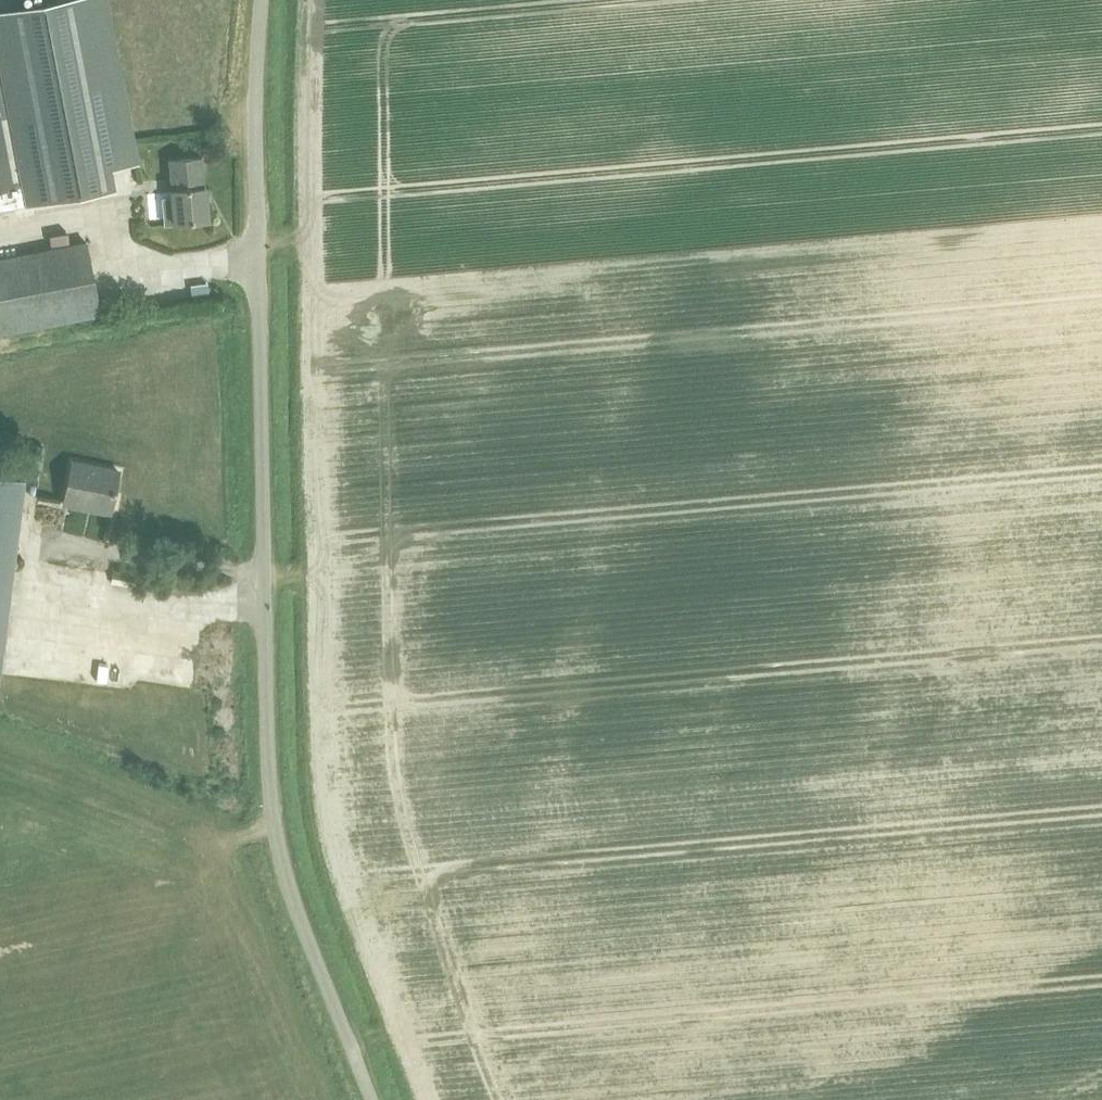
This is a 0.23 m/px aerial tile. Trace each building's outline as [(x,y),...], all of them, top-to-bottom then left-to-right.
[(2,206),(28,201),(110,185),(107,168),(134,163),(103,0),(60,0),(0,12),(0,198),(2,206)] [(149,218),(164,217),(164,223),(208,220),(205,187),(204,187),(202,156),(169,159),(171,191),(147,193),(149,218)] [(0,258),(0,333),(101,314),(87,242),(0,258)] [(192,298),(209,296),(207,282),(190,285),(192,298)] [(112,503),(119,467),(73,458),(65,502),(89,506),(90,499),(112,503)] [(1,675),(5,648),(27,477),(0,473),(0,675),(1,675)] [(113,572),(111,582),(136,586),(137,576),(113,572)]
